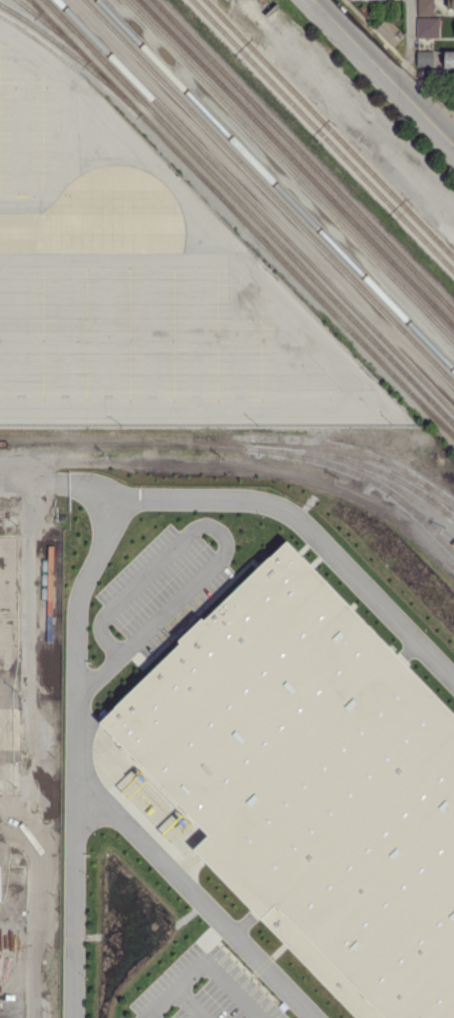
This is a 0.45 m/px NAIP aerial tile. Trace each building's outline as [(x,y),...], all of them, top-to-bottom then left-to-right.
[(418,16),(419,0),(434,0),(434,16),(418,16)] [(372,23),(360,8),(364,4),(376,19),(372,23)] [(393,48),(375,30),(387,18),(388,19),(395,12),(400,18),(393,24),(405,36),(393,48)] [(435,35),(418,35),(418,20),(435,20),(435,35)] [(415,67),(415,53),(430,52),(430,67),(415,67)] [(445,52),(453,52),(453,68),(445,68),(445,52)] [(442,85),(427,84),(427,70),(443,70),(442,85)] [(292,537),(213,613),(210,610),(185,634),(187,637),(95,725),(206,840),(190,856),(351,1017),(453,1017),(453,709),(292,537)]
